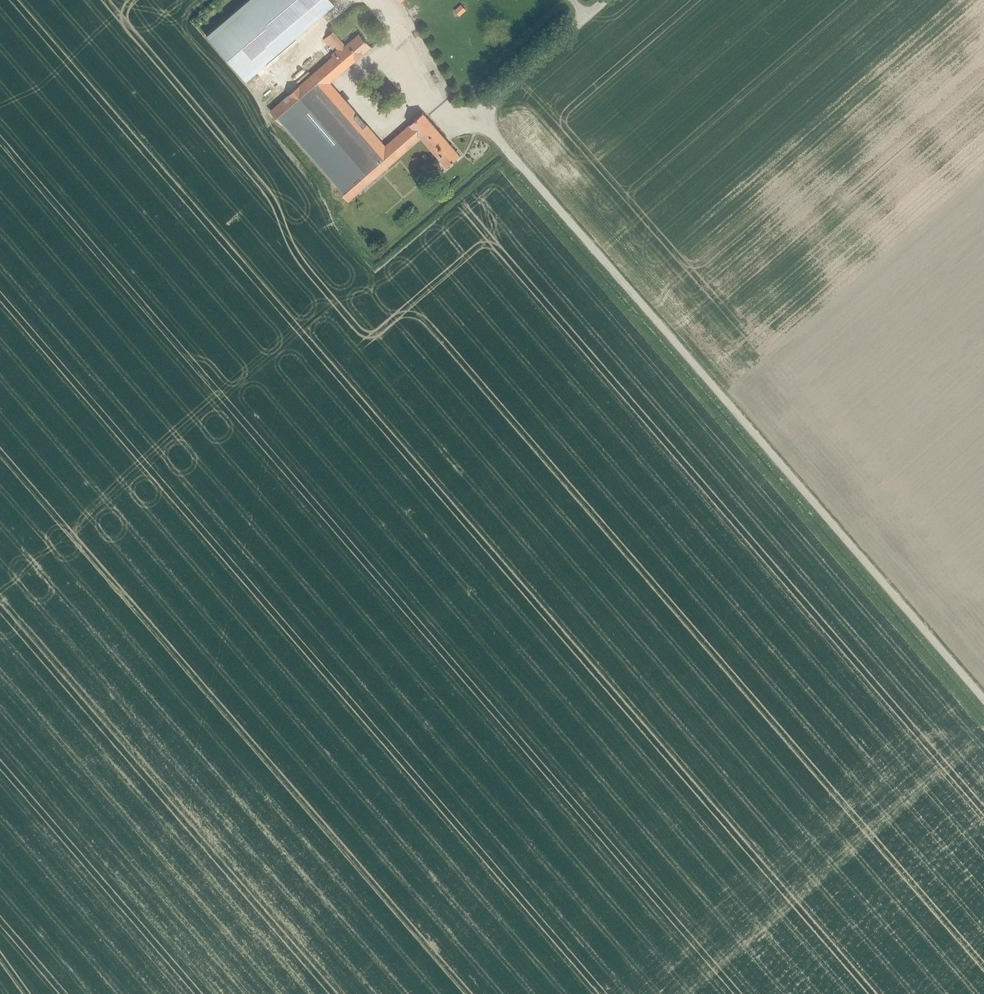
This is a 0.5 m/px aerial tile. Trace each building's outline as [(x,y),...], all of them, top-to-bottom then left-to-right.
[(206,35),(245,81),(335,5),(331,0),(248,0),(206,35)] [(454,10),(460,17),(467,11),(461,5),(454,10)] [(346,45),(334,31),(324,40),(329,46),(333,43),(338,49),(332,54),(334,57),(271,111),(282,124),(284,123),(339,186),(337,187),(349,201),(422,138),(440,158),(425,170),(431,176),(445,164),(448,167),(461,156),(424,114),(411,125),(410,124),(380,150),(326,87),(372,47),(360,33),(346,45)]
